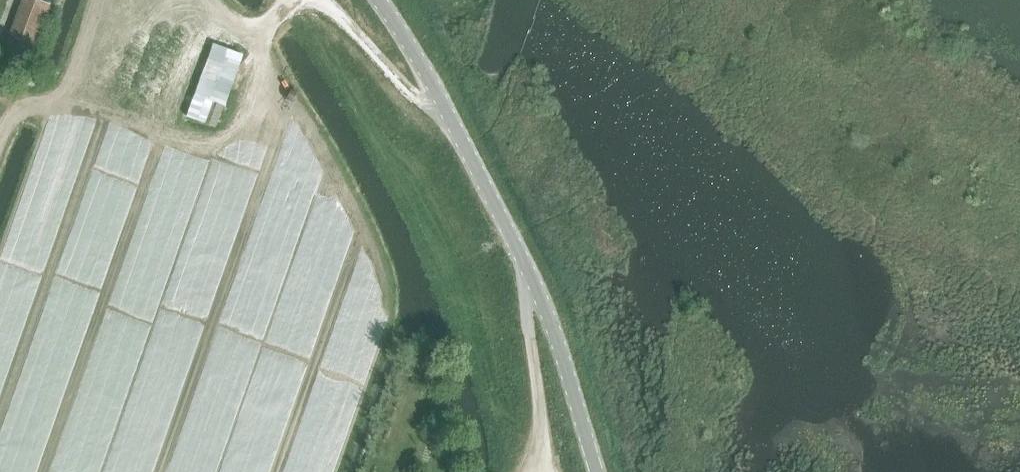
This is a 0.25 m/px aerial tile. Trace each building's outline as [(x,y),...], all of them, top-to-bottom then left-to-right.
[(187,117),(216,127),(243,54),(213,44),(187,117)]
